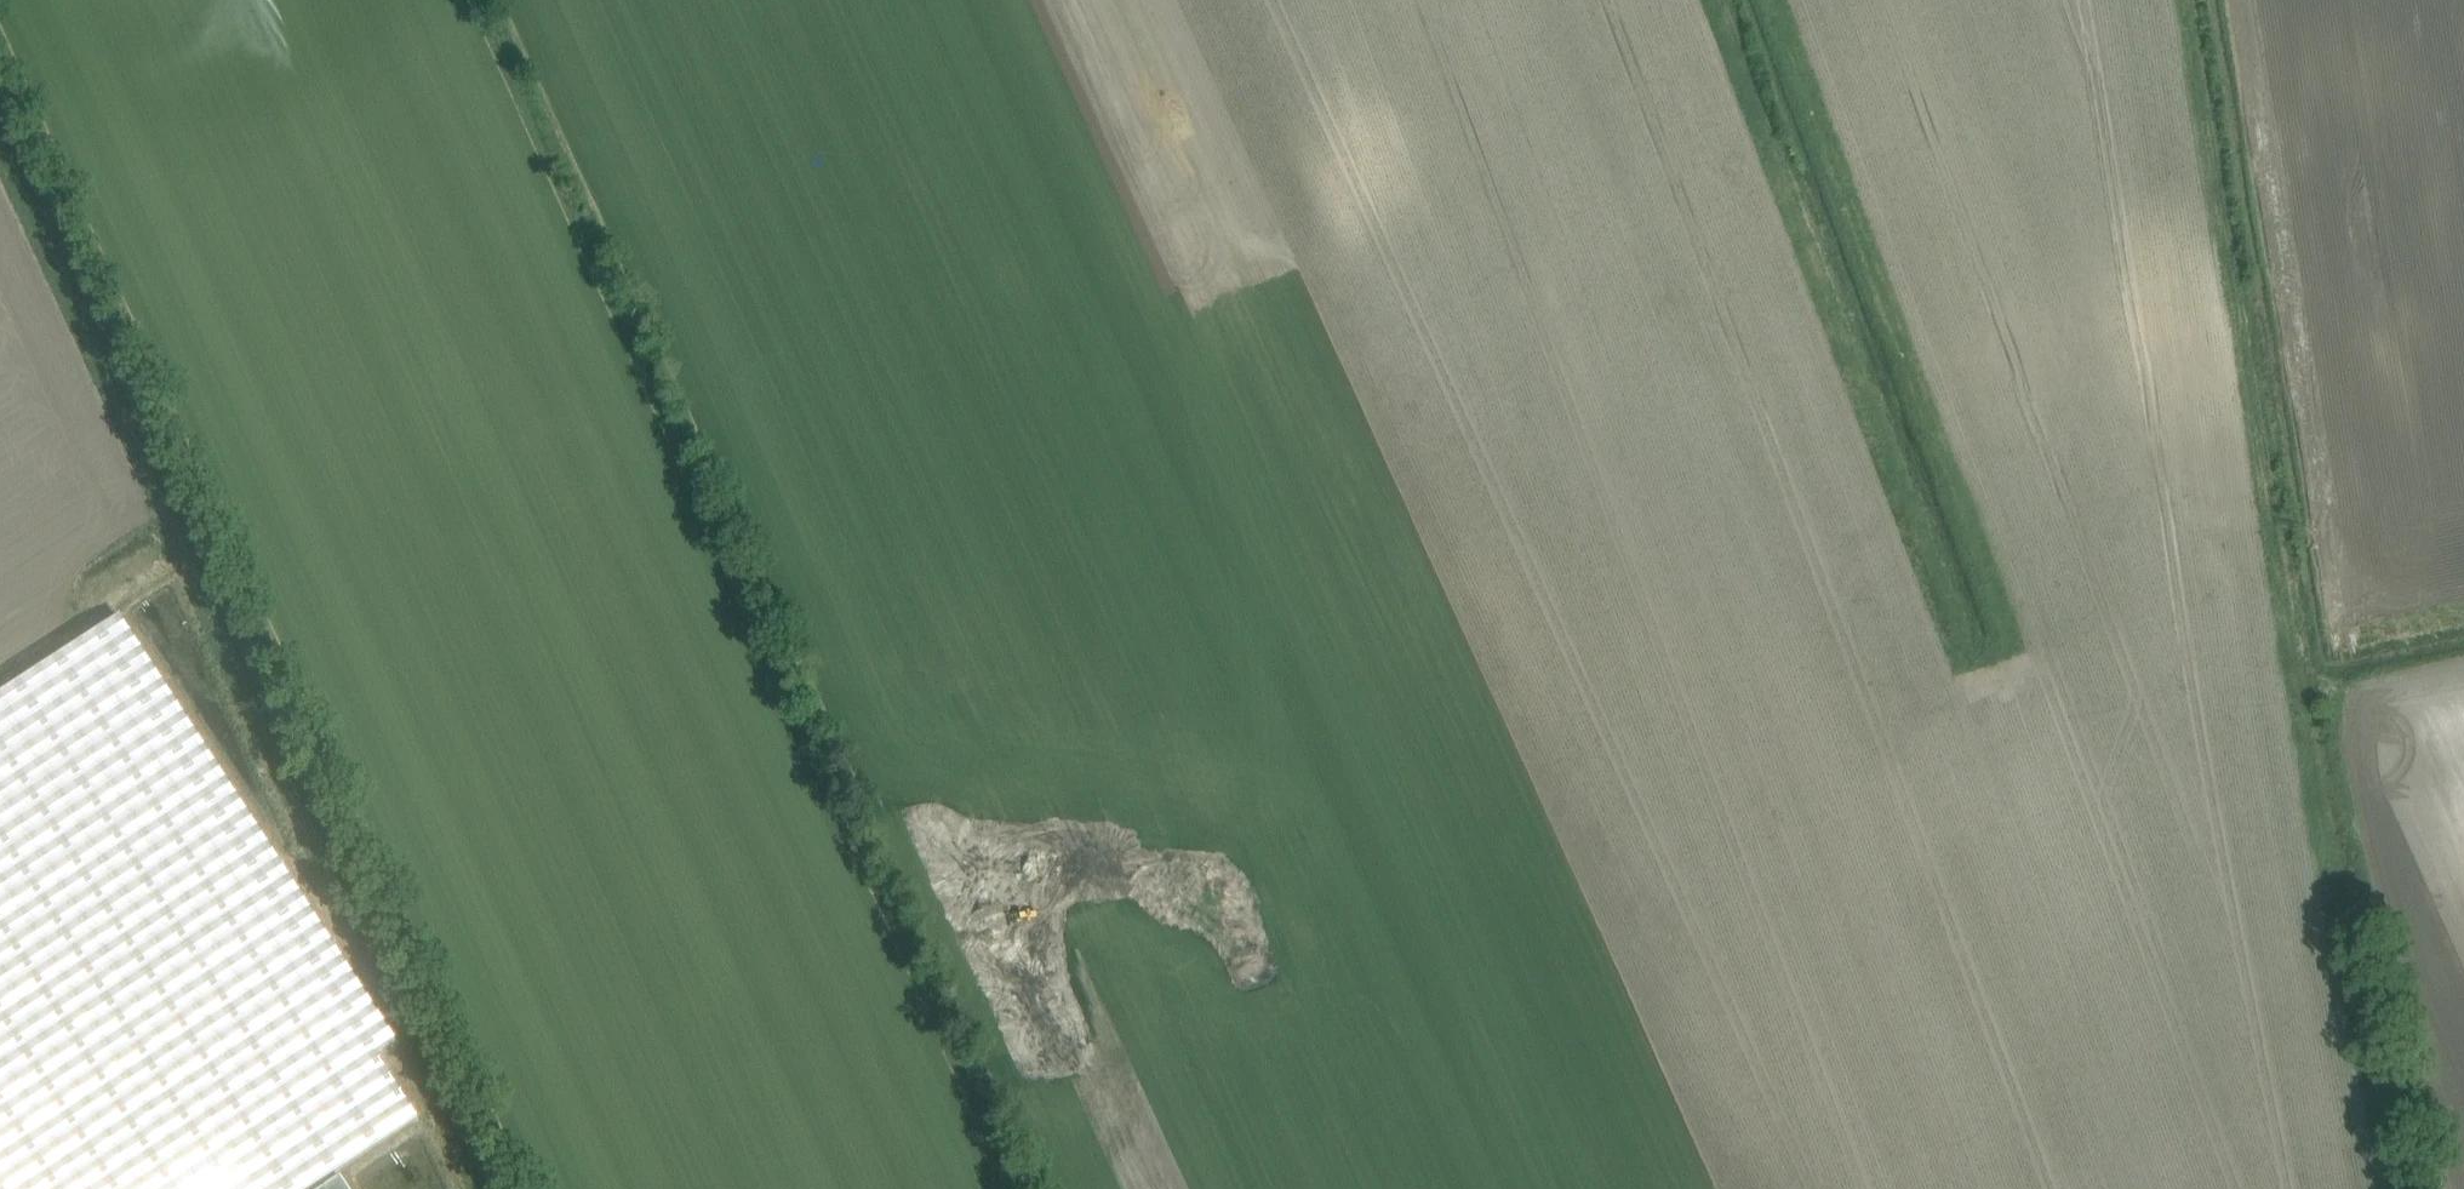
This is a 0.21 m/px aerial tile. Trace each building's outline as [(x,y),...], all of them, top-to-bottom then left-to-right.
[(118,617),(0,693),(0,1188),(308,1188),(416,1118),(374,1053),(393,1041),(118,617)] [(340,1176),(320,1188),(349,1188),(340,1176)]
